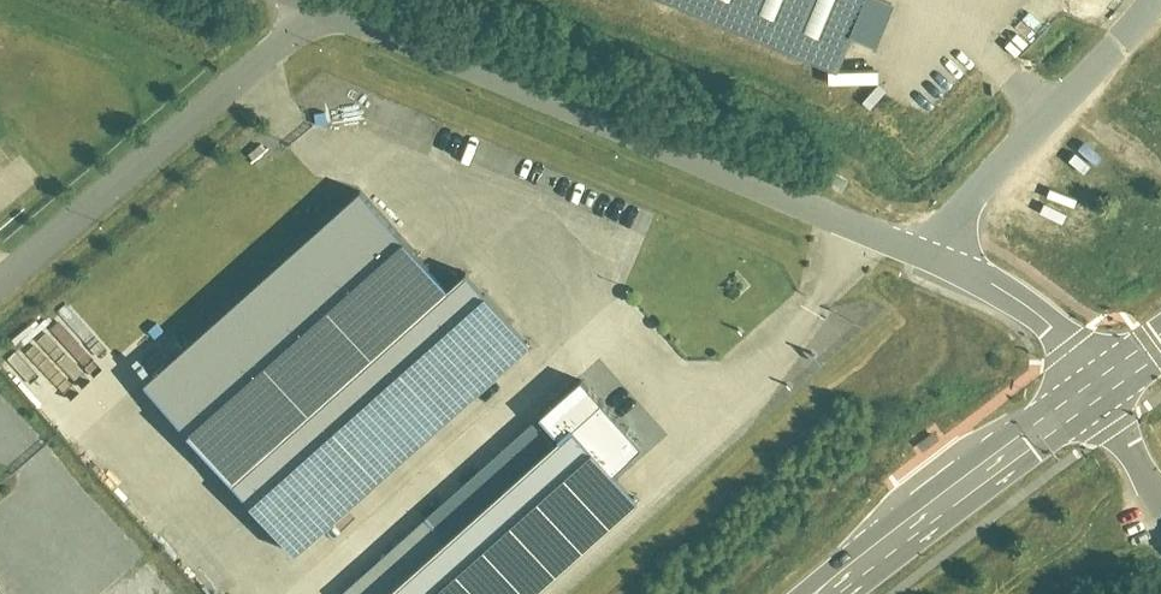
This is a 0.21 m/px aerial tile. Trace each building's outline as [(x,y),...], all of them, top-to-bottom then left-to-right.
[(835,73),(865,0),(653,0),(835,73)] [(463,271),(227,481),(292,554),(528,343),(463,271)] [(342,590),(345,593),(529,593),(637,504),(612,473),(636,453),(583,390),(342,590)]
